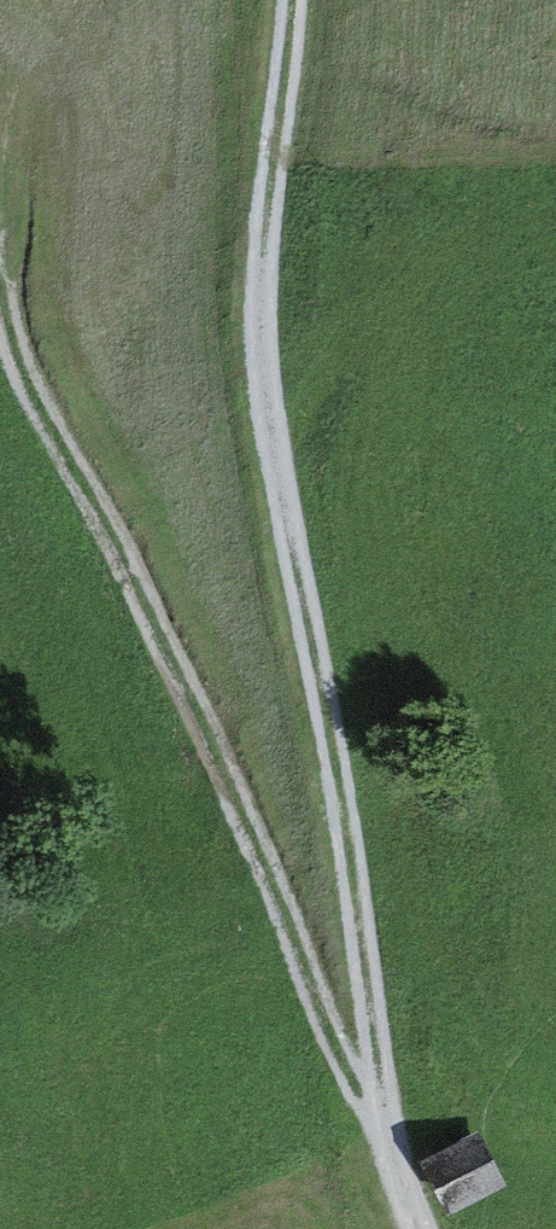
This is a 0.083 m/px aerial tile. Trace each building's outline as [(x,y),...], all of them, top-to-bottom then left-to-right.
[(493,1169),(473,1127),(432,1146),(452,1188),(493,1169)]
